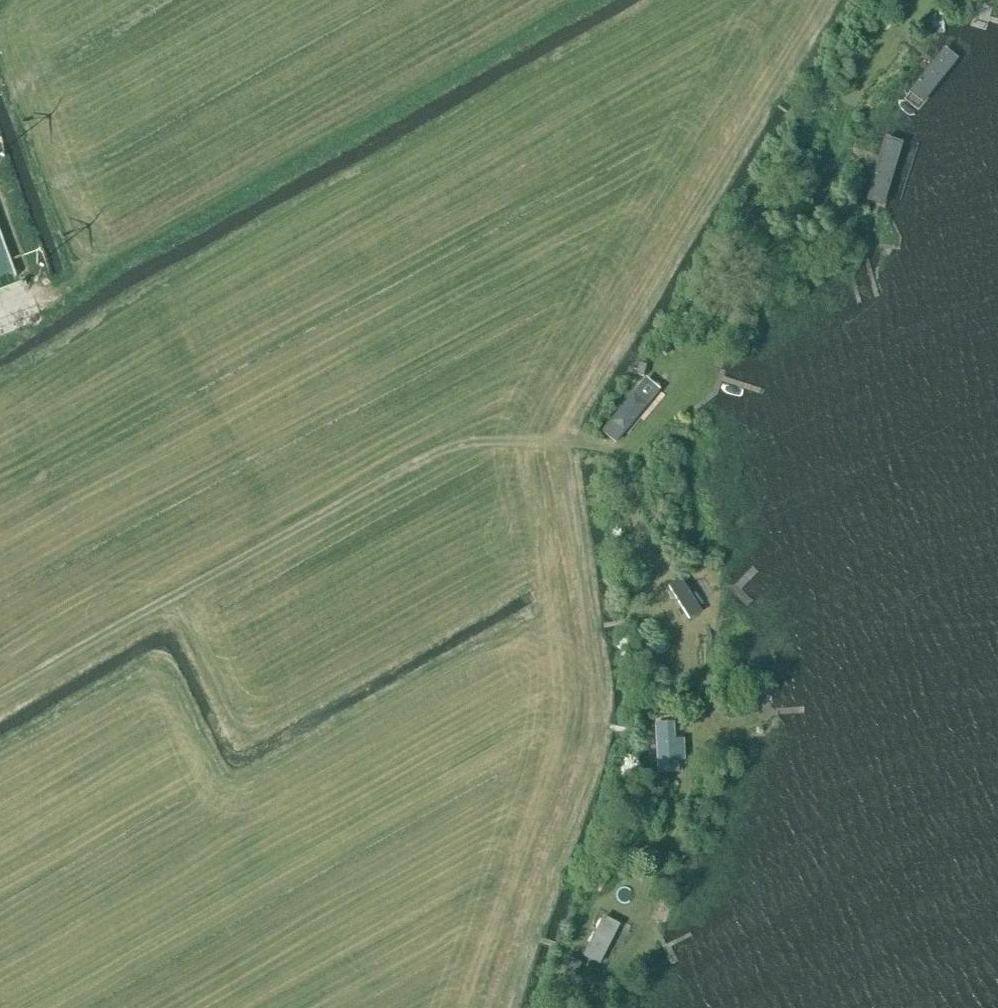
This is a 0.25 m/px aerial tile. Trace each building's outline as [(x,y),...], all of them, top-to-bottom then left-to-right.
[(902,11),(908,5),(902,0),(891,0),(902,11)] [(962,58),(946,45),(902,98),(919,111),(962,58)] [(905,147),(883,140),(864,201),(886,208),(905,147)] [(18,278),(0,224),(0,284),(18,278)] [(666,335),(657,346),(666,354),(675,344),(666,335)] [(639,366),(636,377),(643,379),(646,367),(639,366)] [(614,444),(646,406),(633,395),(602,433),(614,444)] [(681,581),(668,589),(689,622),(702,614),(681,581)] [(672,726),(656,727),(658,776),(675,775),(672,726)] [(604,916),(584,955),(599,963),(619,924),(604,916)]
